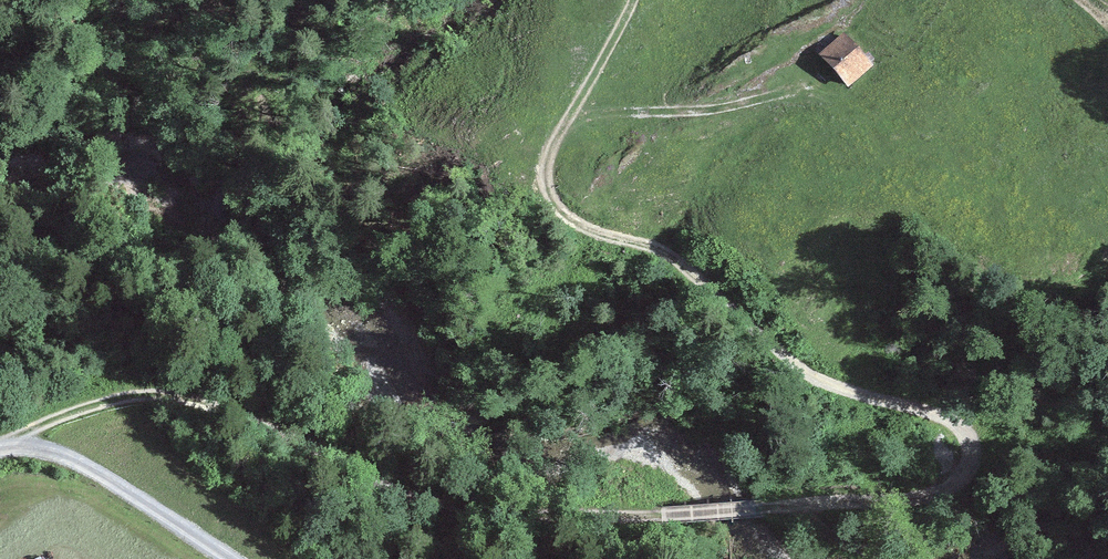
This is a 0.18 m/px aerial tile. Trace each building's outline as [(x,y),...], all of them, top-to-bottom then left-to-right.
[(881,65),(849,32),(823,58),(855,90),(881,65)]
